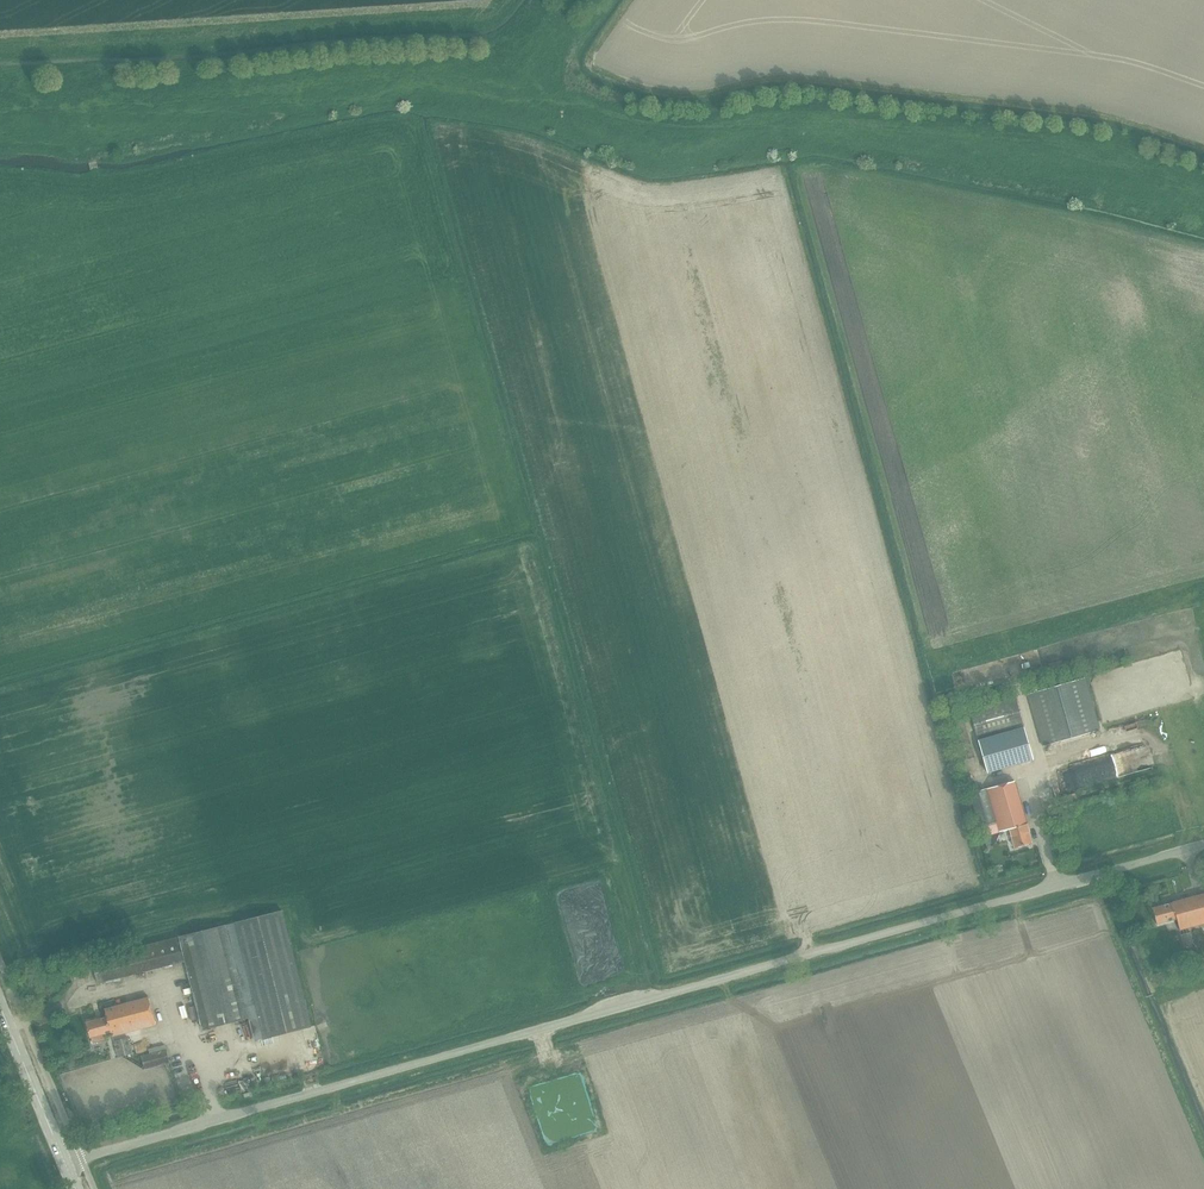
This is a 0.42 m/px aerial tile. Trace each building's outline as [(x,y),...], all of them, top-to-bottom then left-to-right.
[(1084,678),(1028,695),(1043,747),(1099,730),(1084,678)] [(970,711),(978,739),(1023,726),(1015,698),(970,711)] [(1154,709),(1157,720),(1163,718),(1160,707),(1154,709)] [(1033,759),(1024,727),(978,740),(987,772),(1033,759)] [(1009,829),(1014,848),(1032,843),(1027,824),(1015,781),(970,793),(980,827),(980,826),(983,836),(1009,829)] [(1203,923),(1203,894),(1153,908),(1158,925),(1178,920),(1181,929),(1203,923)] [(254,1041),(311,1027),(281,912),(179,939),(202,1030),(248,1019),(254,1041)] [(1185,945),(1194,942),(1191,932),(1182,935),(1185,945)] [(98,984),(182,962),(176,939),(137,949),(138,952),(93,964),(98,984)] [(111,1037),(155,1026),(148,998),(104,1010),(107,1019),(86,1025),(89,1040),(106,1035),(107,1037),(111,1036),(111,1037)] [(128,1038),(122,1040),(113,1042),(117,1059),(132,1055),(128,1038)] [(140,1057),(144,1070),(168,1064),(165,1051),(140,1057)]
